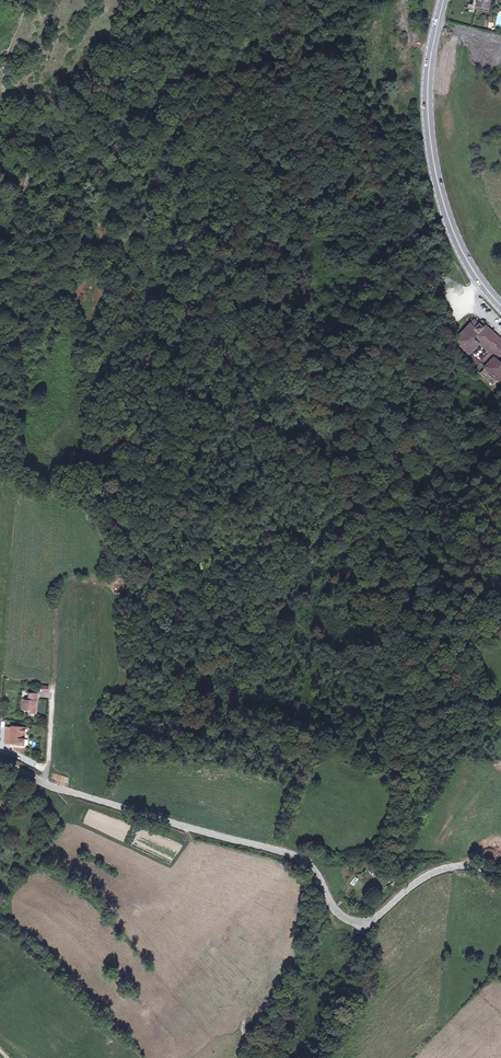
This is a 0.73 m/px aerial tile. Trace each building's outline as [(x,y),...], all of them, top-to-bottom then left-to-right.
[(492,0),(479,0),(477,7),(491,9),(492,0)] [(490,353),(495,358),(500,353),(500,339),(485,322),(483,324),(478,320),(474,324),(469,319),(454,333),(467,348),(477,339),(490,353)] [(495,358),(490,353),(489,355),(484,360),(481,363),(495,377),(500,371),(500,353),(495,358)] [(33,713),(34,713),(35,703),(36,703),(37,696),(29,695),(28,702),(24,701),(23,711),(29,712),(29,715),(33,715),(33,713)] [(13,747),(13,746),(17,746),(17,748),(26,749),(27,743),(24,742),(25,737),(28,738),(28,732),(15,730),(15,731),(9,731),(8,746),(13,747)] [(353,886),(358,879),(355,876),(349,883),(353,886)]
